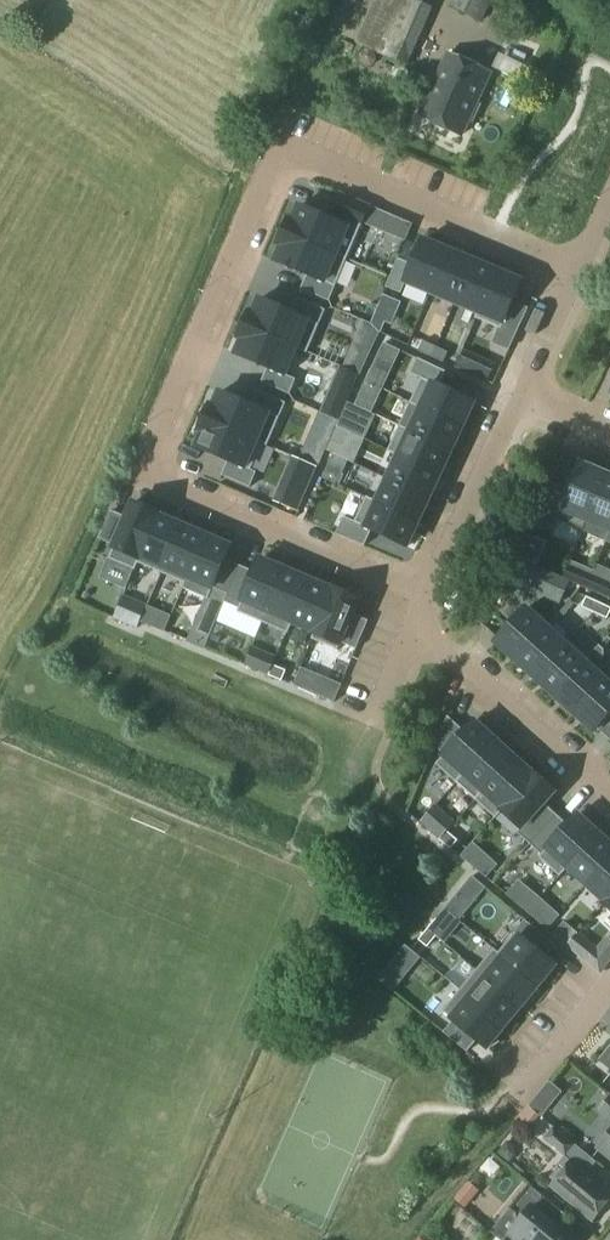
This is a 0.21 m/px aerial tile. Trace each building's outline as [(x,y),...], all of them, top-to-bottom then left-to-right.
[(433,8),(430,7),(414,0),(406,0),(383,55),(409,66),(433,8)] [(492,0),(453,0),(450,5),(480,21),(492,0)] [(448,54),(419,116),(460,136),(467,121),(475,104),(489,74),(448,54)] [(289,220),(283,233),(347,260),(369,207),(340,195),(329,220),(299,207),(292,221),(289,220)] [(281,248),(275,262),(307,276),(301,290),(329,302),(347,260),(283,233),(278,246),(281,248)] [(398,260),(386,288),(401,294),(405,283),(430,294),(448,251),(423,240),(412,266),(398,260)] [(448,251),(430,294),(454,304),(472,261),(448,251)] [(472,261),(454,304),(477,313),(475,319),(476,319),(496,271),(472,261)] [(496,271),(476,319),(500,330),(494,343),(509,350),(528,310),(512,304),(521,282),(496,271)] [(250,313),(244,326),(307,353),(325,311),(297,299),(291,313),(259,300),(253,314),(250,313)] [(362,321),(357,333),(376,342),(378,337),(379,333),(371,325),(362,321)] [(242,340),(236,355),(267,369),(261,383),(289,395),(296,380),(285,376),(296,349),(307,354),(307,353),(244,326),(238,339),(242,340)] [(423,342),(419,352),(431,358),(436,348),(423,342)] [(436,348),(431,358),(443,363),(448,353),(436,348)] [(421,379),(410,403),(463,428),(474,403),(439,386),(445,372),(418,359),(411,374),(421,379)] [(210,406),(204,419),(262,444),(268,446),(279,418),(286,404),(258,392),(251,406),(220,392),(213,407),(210,406)] [(400,426),(399,427),(452,451),(463,428),(410,403),(410,404),(400,426)] [(202,433),(196,448),(228,461),(222,476),(250,488),(256,473),(251,471),(262,444),(204,419),(199,432),(202,433)] [(399,427),(388,451),(441,475),(452,451),(399,427)] [(398,457),(388,479),(430,499),(441,475),(388,451),(388,452),(398,457)] [(338,470),(328,465),(322,478),(332,482),(337,485),(342,475),(340,475),(336,473),(338,470)] [(550,485),(533,523),(553,531),(557,520),(583,531),(587,520),(606,476),(580,465),(569,493),(550,485)] [(606,476),(587,520),(609,530),(609,478),(606,476)] [(366,497),(366,498),(377,503),(418,523),(430,499),(388,479),(377,502),(366,497)] [(158,516),(159,514),(133,503),(126,518),(111,511),(99,540),(114,546),(109,559),(135,570),(138,564),(158,516)] [(344,518),(337,535),(364,546),(371,530),(400,544),(407,547),(418,523),(377,503),(365,528),(344,518)] [(161,574),(181,526),(158,516),(138,564),(161,574)] [(185,584),(205,536),(181,526),(161,574),(184,583),(185,584)] [(227,595),(239,566),(225,560),(231,547),(205,536),(185,584),(184,583),(182,589),(208,600),(213,588),(227,595)] [(262,623),(285,570),(260,559),(254,573),(239,566),(227,595),(224,603),(239,609),(237,613),(262,623)] [(563,578),(567,569),(553,563),(549,572),(563,578)] [(541,568),(530,590),(559,603),(569,581),(563,578),(549,572),(541,568)] [(576,584),(580,575),(567,569),(563,578),(569,581),(576,584)] [(291,623),(309,580),(285,570),(262,623),(287,634),(292,623),(291,623)] [(314,633),(332,590),(309,580),(291,623),(292,623),(314,633)] [(601,585),(597,594),(609,600),(609,589),(601,585)] [(353,615),(359,600),(333,589),(332,590),(314,633),(311,640),(337,651),(341,643),(356,650),(368,621),(353,615)] [(507,604),(517,612),(526,602),(517,593),(507,604)] [(594,614),(599,604),(586,598),(582,608),(594,614)] [(599,604),(594,614),(607,619),(609,613),(609,609),(599,604)] [(171,617),(147,606),(145,612),(140,622),(164,632),(171,617)] [(515,661),(546,627),(526,609),(495,643),(515,661)] [(566,644),(565,644),(546,627),(515,661),(535,679),(566,644)] [(589,658),(589,657),(569,639),(565,644),(566,644),(535,679),(555,697),(589,658)] [(605,680),(609,675),(609,668),(602,661),(605,657),(605,650),(599,645),(589,657),(589,658),(555,697),(574,715),(605,680)] [(273,666),(276,658),(264,653),(256,671),(268,676),(273,666)] [(286,671),(273,666),(268,676),(282,682),(286,671)] [(313,695),(333,703),(341,686),(321,677),(313,695)] [(605,680),(574,715),(594,732),(601,725),(609,734),(609,685),(605,680)] [(464,775),(495,740),(475,722),(465,732),(448,717),(435,747),(444,755),(436,765),(457,784),(465,775),(464,775)] [(483,792),(514,758),(495,740),(464,775),(465,775),(482,791),(483,792)] [(534,776),(533,774),(514,758),(483,792),(482,791),(475,800),(496,819),(502,811),(534,776)] [(555,792),(534,773),(533,774),(534,776),(502,811),(522,829),(518,833),(530,844),(556,815),(544,804),(555,792)] [(567,867),(598,833),(578,815),(568,826),(556,815),(530,844),(541,855),(539,858),(560,877),(568,868),(567,867)] [(458,841),(447,832),(440,841),(451,849),(458,841)] [(609,859),(609,844),(598,833),(567,867),(568,868),(586,885),(609,859)] [(482,852),(473,844),(461,858),(470,865),(482,852)] [(586,885),(605,902),(606,903),(609,899),(609,859),(586,885)] [(475,900),(484,889),(471,878),(461,889),(475,900)] [(552,910),(541,924),(548,930),(560,916),(552,910)] [(436,937),(445,926),(436,919),(428,930),(436,937)] [(555,946),(525,921),(498,953),(538,986),(555,966),(545,958),(555,946)] [(577,934),(563,922),(553,934),(567,946),(577,934)] [(427,948),(436,937),(428,930),(419,940),(427,948)] [(601,953),(577,934),(567,946),(591,965),(601,953)] [(498,953),(494,949),(477,970),(521,1007),(538,986),(498,953)] [(521,1007),(477,970),(460,991),(504,1028),(521,1007)] [(504,1028),(460,991),(443,1012),(454,1021),(444,1033),(467,1052),(477,1040),(487,1048),(504,1028)] [(602,1062),(609,1069),(609,1052),(602,1062)] [(532,1102),(529,1106),(539,1114),(541,1116),(551,1104),(538,1094),(532,1102)] [(600,1109),(609,1117),(609,1097),(600,1109)] [(553,1126),(543,1138),(566,1156),(576,1144),(553,1126)] [(598,1147),(609,1157),(609,1133),(598,1147)] [(508,1162),(514,1155),(513,1147),(506,1141),(497,1152),(508,1162)] [(551,1185),(592,1219),(609,1198),(609,1190),(588,1172),(573,1159),(571,1161),(566,1156),(557,1166),(563,1171),(551,1185)] [(478,1190),(467,1181),(453,1198),(464,1207),(478,1190)] [(491,1229),(504,1239),(509,1232),(519,1239),(572,1239),(574,1238),(562,1228),(551,1220),(562,1207),(531,1182),(510,1206),(491,1229)] [(476,1205),(467,1216),(485,1230),(494,1219),(476,1205)]
